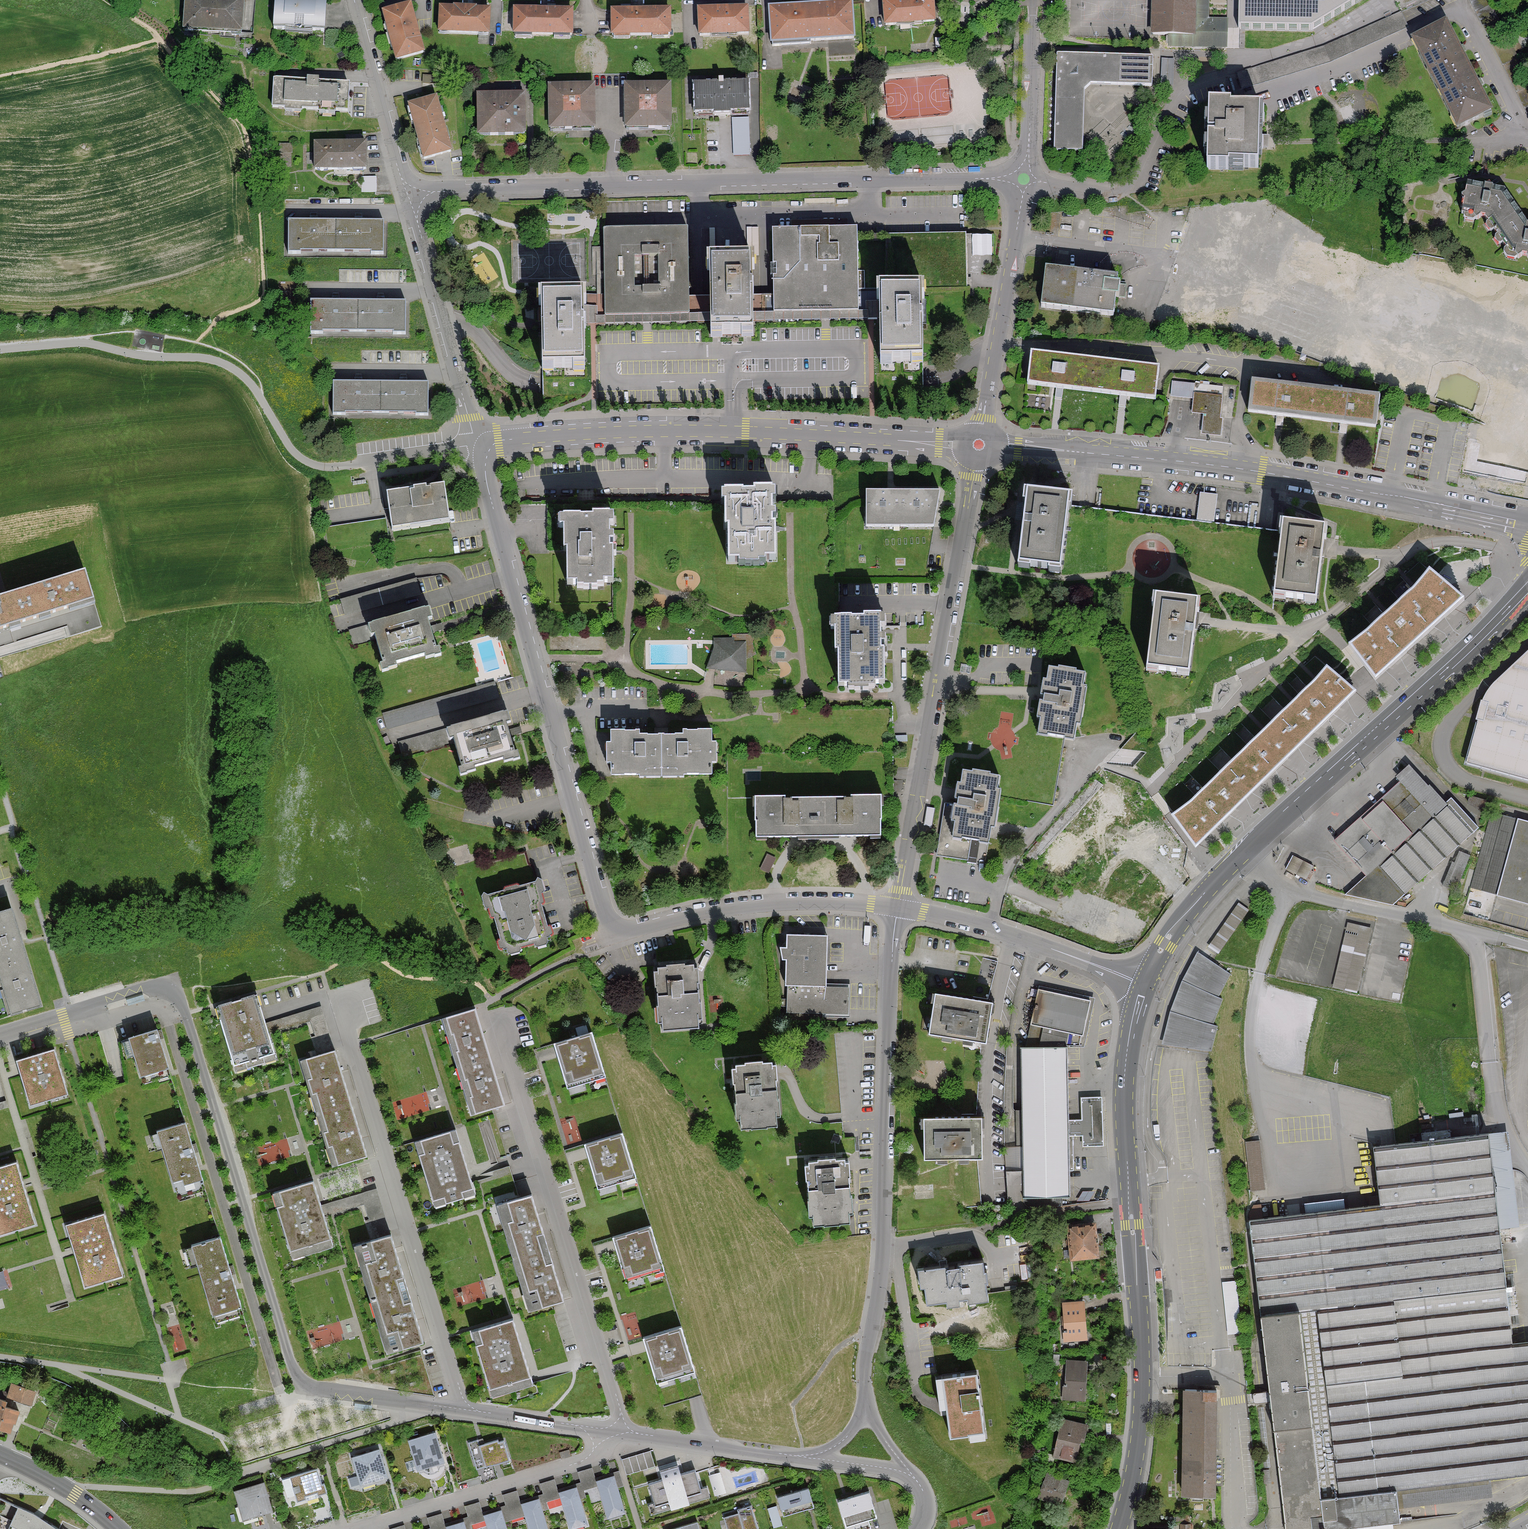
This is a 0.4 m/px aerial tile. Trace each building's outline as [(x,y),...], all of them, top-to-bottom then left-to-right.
[(185,30),(242,34),(244,0),(187,0),(185,30)] [(885,2),(886,25),(938,21),(936,0),(915,0),(885,2)] [(1210,0),(1150,0),(1148,35),(1169,36),(1169,48),(1226,51),(1228,19),(1209,18),(1210,0)] [(1240,30),(1312,31),(1363,0),(1240,0),(1240,30)] [(1527,116),(1527,75),(1491,0),(1471,0),(1527,116)] [(327,4),(275,1),(273,29),(326,32),(327,4)] [(854,4),(771,9),(774,45),(856,41),(854,4)] [(410,5),(382,14),(396,60),(424,51),(410,5)] [(491,10),(443,7),(441,33),(489,37),(491,10)] [(751,8),(700,9),(701,37),(752,36),(751,8)] [(576,10),(519,9),(518,36),(575,37),(576,10)] [(673,11),(614,10),(614,38),(673,38),(673,11)] [(1325,46),(1238,73),(1243,87),(1330,60),(1407,26),(1400,11),(1325,46)] [(1411,37),(1432,84),(1466,69),(1446,22),(1411,37)] [(1151,59),(1059,56),(1056,152),(1086,152),(1087,85),(1151,87),(1151,59)] [(1164,57),(1163,73),(1173,74),(1173,57),(1164,57)] [(1466,69),(1432,84),(1452,130),(1486,115),(1466,69)] [(351,85),(276,80),(274,109),(349,114),(351,85)] [(675,85),(628,86),(629,130),(676,129),(675,85)] [(754,85),(696,86),(697,115),(754,114),(754,85)] [(595,87),(552,88),(553,130),(595,130),(595,87)] [(525,97),(479,96),(478,138),(524,139),(525,97)] [(438,99),(408,107),(423,159),(453,150),(438,99)] [(1223,106),(1203,105),(1198,168),(1220,169),(1221,164),(1250,166),(1254,111),(1223,109),(1223,106)] [(366,141),(315,143),(316,173),(367,172),(366,141)] [(1466,174),(1469,184),(1506,190),(1520,209),(1527,219),(1527,170),(1524,163),(1466,174)] [(377,174),(363,174),(363,191),(377,191),(377,174)] [(1506,190),(1469,184),(1460,213),(1485,216),(1492,227),(1520,209),(1506,190)] [(370,197),(371,211),(384,210),(384,196),(370,197)] [(287,200),(287,212),(312,211),(311,199),(287,200)] [(1492,227),(1510,253),(1527,255),(1527,219),(1520,209),(1492,227)] [(336,223),(290,223),(290,253),(336,253),(336,223)] [(382,223),(336,223),(336,253),(382,253),(382,223)] [(606,322),(691,321),(690,297),(690,230),(605,231),(606,295),(606,322)] [(777,298),(767,298),(767,321),(882,320),(881,293),(859,293),(859,241),(859,234),(776,235),(777,298)] [(968,240),(859,241),(859,293),(881,293),(926,293),(969,292),(968,240)] [(711,265),(711,297),(711,320),(711,335),(753,335),(753,321),(767,321),(767,298),(756,299),(756,264),(711,265)] [(1123,279),(1052,269),(1047,306),(1118,315),(1123,279)] [(926,293),(881,293),(882,320),(882,365),(927,364),(926,293)] [(606,322),(606,295),(543,296),(544,367),(585,367),(585,322),(606,322)] [(711,297),(690,297),(691,321),(711,320),(711,297)] [(360,303),(314,303),(313,333),(360,333),(360,303)] [(406,303),(360,303),(360,333),(406,333),(406,303)] [(1095,366),(1032,359),(1032,363),(1028,390),(1091,397),(1095,366)] [(1158,373),(1095,366),(1091,397),(1154,404),(1155,396),(1158,373)] [(381,384),(335,384),(335,414),(381,414),(381,384)] [(427,384),(381,384),(381,414),(427,415),(427,384)] [(1203,416),(1220,418),(1223,388),(1173,384),(1171,398),(1193,400),(1192,415),(1203,416)] [(1318,392),(1252,384),(1248,415),(1314,423),(1318,392)] [(1380,400),(1318,392),(1314,423),(1376,431),(1380,400)] [(1220,418),(1203,416),(1201,436),(1221,438),(1223,420),(1220,420),(1220,418)] [(1527,477),(1527,435),(1469,425),(1461,473),(1480,476),(1478,489),(1525,497),(1527,477)] [(444,487),(387,495),(392,530),(449,523),(447,512),(444,487)] [(768,489),(705,488),(705,501),(718,501),(717,523),(724,523),(723,561),(755,562),(755,554),(769,555),(770,524),(761,524),(762,499),(768,499),(768,489)] [(940,495),(866,494),(865,528),(932,529),(940,495)] [(1060,499),(1017,494),(1008,566),(1051,572),(1060,499)] [(1217,496),(1198,495),(1196,522),(1215,523),(1217,496)] [(613,593),(613,518),(560,518),(561,532),(564,532),(564,558),(568,558),(568,593),(613,593)] [(1328,533),(1282,527),(1273,597),(1319,603),(1328,533)] [(1349,645),(1378,676),(1461,601),(1432,570),(1349,645)] [(0,602),(0,636),(93,606),(84,575),(0,602)] [(416,580),(340,602),(344,616),(420,595),(420,593),(416,580)] [(1191,605),(1146,600),(1139,671),(1184,676),(1191,605)] [(436,610),(370,629),(373,638),(381,636),(390,667),(441,652),(432,623),(439,621),(436,610)] [(880,616),(817,614),(817,627),(830,628),(829,649),(836,649),(835,687),(867,688),(867,681),(881,681),(882,651),(873,650),(874,625),(880,625),(880,616)] [(747,643),(715,640),(712,669),(745,672),(747,643)] [(1481,706),(1464,768),(1527,785),(1527,655),(1489,692),(1485,698),(1481,706)] [(1168,818),(1195,846),(1353,695),(1326,668),(1168,818)] [(1082,676),(1044,671),(1042,686),(1037,685),(1032,718),(1038,719),(1036,736),(1069,740),(1072,724),(1081,726),(1086,689),(1080,688),(1082,676)] [(484,684),(445,695),(448,707),(487,696),(484,684)] [(515,714),(449,733),(452,742),(460,739),(469,770),(520,756),(511,727),(518,725),(515,714)] [(646,722),(646,714),(636,714),(636,722),(646,722)] [(666,733),(618,732),(618,777),(665,778),(666,733)] [(717,734),(666,733),(665,778),(716,779),(717,734)] [(417,736),(409,737),(411,745),(418,744),(417,736)] [(1345,896),(1392,907),(1477,831),(1451,801),(1445,807),(1409,767),(1396,779),(1399,783),(1335,840),(1367,876),(1345,896)] [(991,778),(955,773),(950,805),(946,804),(938,856),(967,860),(969,846),(983,848),(986,829),(992,830),(998,793),(989,792),(991,778)] [(1475,811),(1476,808),(1482,808),(1483,794),(1468,792),(1467,810),(1475,811)] [(884,801),(825,802),(825,841),(884,841),(884,801)] [(825,802),(763,802),(759,841),(825,841),(825,802)] [(935,810),(927,809),(924,827),(932,829),(935,810)] [(1492,815),(1471,888),(1477,891),(1470,913),(1491,919),(1498,896),(1527,905),(1527,824),(1492,815)] [(1470,858),(1461,855),(1456,866),(1453,865),(1443,889),(1456,894),(1470,858)] [(775,860),(767,856),(760,870),(768,874),(775,860)] [(1292,858),(1286,870),(1307,880),(1313,867),(1292,858)] [(543,879),(482,897),(490,922),(495,920),(506,957),(554,942),(543,905),(550,903),(543,879)] [(1238,904),(1207,949),(1217,955),(1248,911),(1238,904)] [(0,919),(0,982),(9,1013),(41,1004),(15,914),(0,919)] [(1347,919),(1334,985),(1360,990),(1373,924),(1347,919)] [(831,940),(792,938),(791,951),(784,950),(784,962),(791,962),(790,987),(828,989),(831,940)] [(1169,1013),(1160,1046),(1213,1051),(1217,1027),(1213,1027),(1222,1002),(1217,1001),(1229,976),(1197,954),(1182,981),(1169,1013)] [(658,965),(653,965),(657,1023),(662,1023),(662,1030),(700,1027),(699,1019),(703,1019),(699,962),(694,963),(693,956),(657,958),(658,965)] [(828,989),(790,987),(789,1015),(848,1017),(849,990),(828,989)] [(1031,1024),(1084,1035),(1091,1002),(1039,990),(1031,1024)] [(237,1073),(279,1060),(259,995),(217,1008),(237,1073)] [(987,1006),(929,997),(923,1038),(981,1046),(987,1006)] [(455,1069),(488,1057),(474,1013),(441,1024),(455,1069)] [(137,1077),(164,1069),(152,1031),(125,1040),(137,1077)] [(566,1092),(606,1079),(592,1035),(551,1049),(566,1092)] [(25,1106),(63,1095),(50,1050),(12,1061),(25,1106)] [(1025,1197),(1070,1196),(1066,1050),(1021,1051),(1025,1197)] [(328,1169),(366,1158),(334,1053),(296,1064),(328,1169)] [(471,1119),(504,1108),(488,1057),(455,1069),(471,1119)] [(775,1064),(731,1067),(734,1126),(778,1123),(775,1064)] [(1082,1120),(1066,1120),(1066,1136),(1083,1136),(1083,1147),(1103,1146),(1101,1097),(1081,1098),(1082,1120)] [(976,1120),(919,1122),(920,1163),(977,1162),(976,1120)] [(171,1189),(200,1180),(182,1125),(154,1134),(171,1189)] [(432,1210),(474,1197),(454,1132),(412,1144),(432,1210)] [(1282,1528),(1367,1528),(1399,1525),(1396,1493),(1527,1478),(1527,1345),(1513,1347),(1499,1229),(1516,1227),(1506,1138),(1372,1153),(1379,1211),(1248,1226),(1282,1528)] [(596,1188),(634,1177),(622,1139),(584,1150),(596,1188)] [(1260,1141),(1245,1143),(1251,1193),(1266,1191),(1260,1141)] [(30,1225),(11,1163),(0,1167),(0,1235),(30,1225)] [(856,1164),(813,1167),(816,1225),(859,1223),(856,1164)] [(290,1260),(330,1248),(310,1183),(270,1195),(290,1260)] [(934,1184),(915,1184),(916,1198),(934,1198),(934,1184)] [(548,1247),(532,1198),(496,1210),(512,1259),(548,1247)] [(79,1287),(116,1276),(98,1215),(61,1226),(79,1287)] [(1066,1230),(1069,1262),(1096,1259),(1092,1227),(1066,1230)] [(625,1283),(662,1272),(649,1229),(612,1240),(625,1283)] [(350,1249),(366,1301),(404,1290),(388,1237),(350,1249)] [(210,1316),(238,1307),(217,1238),(189,1247),(210,1316)] [(512,1259),(529,1315),(565,1303),(548,1247),(512,1259)] [(976,1265),(916,1273),(921,1310),(981,1303),(979,1292),(976,1265)] [(1238,1278),(1225,1278),(1226,1332),(1239,1331),(1238,1278)] [(404,1290),(366,1301),(382,1354),(420,1343),(404,1290)] [(1081,1302),(1059,1305),(1064,1343),(1085,1341),(1081,1302)] [(491,1399),(532,1386),(512,1322),(471,1335),(491,1399)] [(678,1330),(640,1341),(653,1383),(691,1371),(678,1330)] [(1086,1360),(1063,1359),(1062,1399),(1085,1400),(1086,1360)] [(974,1376),(936,1381),(938,1396),(940,1408),(944,1442),(981,1438),(974,1376)] [(11,1386),(8,1399),(31,1405),(34,1392),(11,1386)] [(1179,1499),(1213,1500),(1215,1393),(1180,1393),(1179,1499)] [(7,1438),(16,1417),(0,1410),(0,1435),(7,1438)] [(1084,1426),(1061,1421),(1052,1458),(1076,1463),(1084,1426)] [(437,1433),(409,1441),(418,1470),(446,1461),(437,1433)] [(478,1439),(470,1442),(477,1465),(508,1456),(503,1439),(498,1440),(497,1438),(479,1444),(478,1439)] [(380,1451),(353,1460),(362,1488),(389,1479),(380,1451)] [(649,1452),(621,1461),(626,1476),(654,1467),(649,1452)] [(604,1503),(607,1515),(625,1510),(614,1472),(596,1477),(592,1466),(578,1471),(589,1507),(604,1503)] [(665,1483),(653,1486),(658,1506),(673,1503),(675,1512),(694,1508),(691,1495),(702,1492),(698,1473),(682,1476),(680,1468),(662,1473),(665,1483)] [(716,1493),(728,1489),(721,1469),(709,1473),(716,1493)] [(315,1470),(287,1479),(297,1507),(324,1499),(315,1470)] [(1037,1498),(1058,1507),(1068,1482),(1046,1474),(1037,1498)] [(566,1515),(570,1527),(588,1522),(576,1484),(558,1489),(555,1478),(540,1483),(551,1519),(566,1515)] [(256,1486),(229,1494),(238,1523),(265,1514),(256,1486)] [(782,1518),(812,1508),(806,1489),(776,1498),(782,1518)] [(529,1528),(548,1528),(538,1495),(520,1501),(517,1490),(502,1494),(513,1528),(519,1528),(528,1526),(529,1528)] [(868,1492),(836,1503),(845,1528),(869,1528),(866,1522),(877,1518),(868,1492)] [(501,1506),(483,1511),(479,1500),(465,1505),(472,1528),(508,1528),(501,1506)] [(26,1528),(57,1528),(58,1527),(34,1512),(19,1505),(11,1522),(26,1528)] [(749,1508),(737,1511),(738,1516),(723,1520),(726,1528),(755,1528),(749,1508)] [(781,1528),(775,1508),(767,1511),(773,1528),(777,1528),(781,1528)] [(982,1525),(997,1522),(994,1509),(979,1513),(982,1525)] [(463,1518),(445,1523),(442,1512),(427,1517),(431,1528),(467,1528),(463,1518)] [(1191,1520),(1181,1520),(1181,1528),(1192,1528),(1191,1520)]
